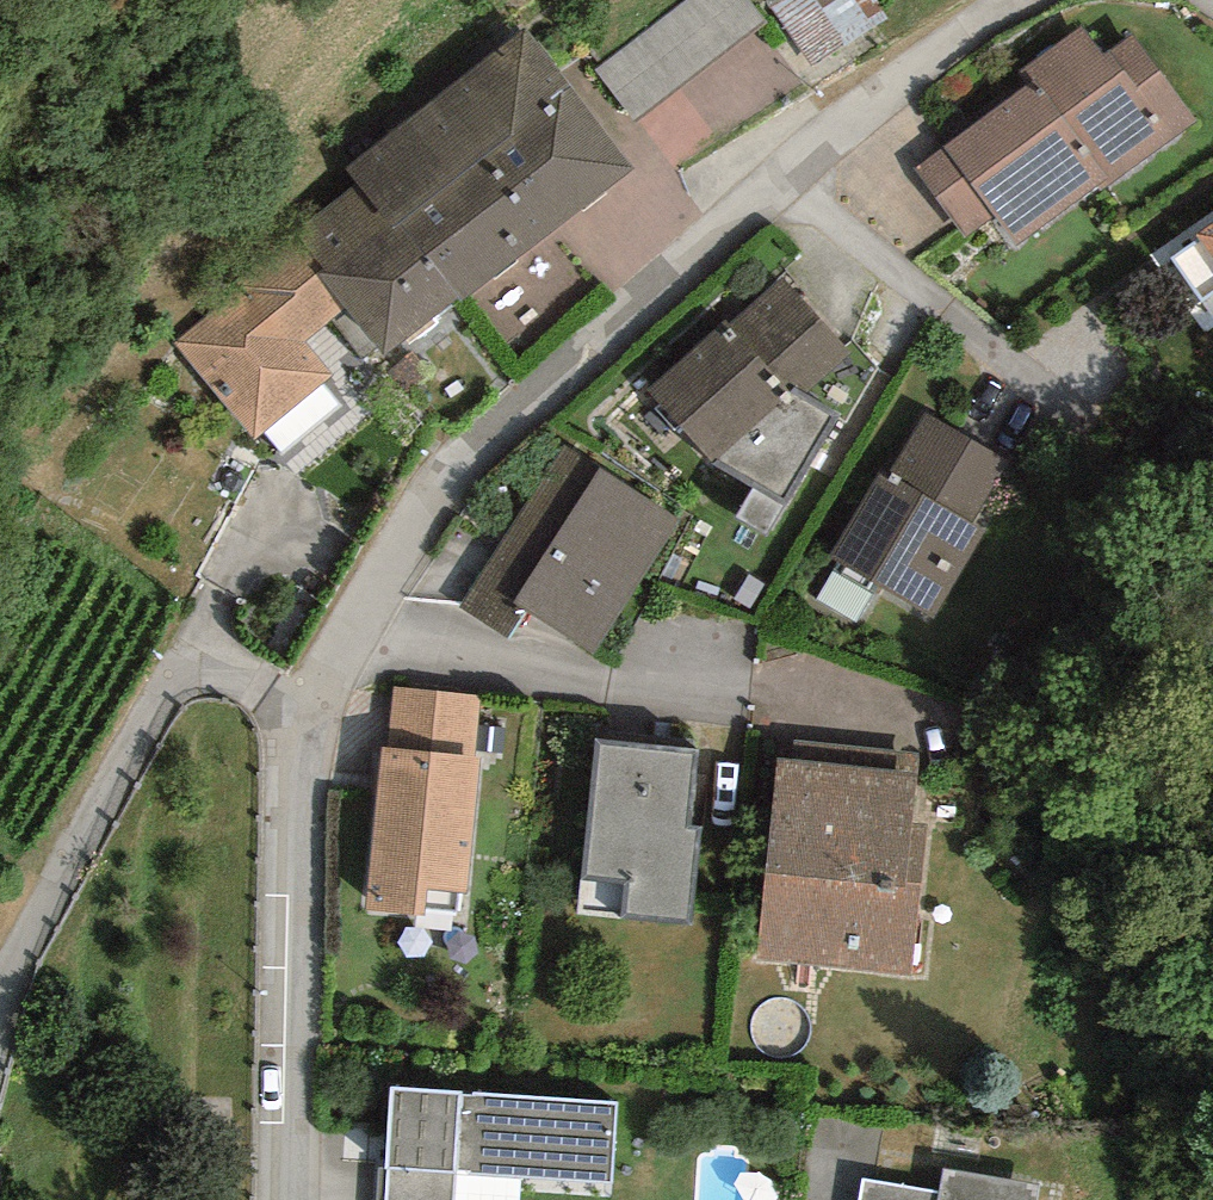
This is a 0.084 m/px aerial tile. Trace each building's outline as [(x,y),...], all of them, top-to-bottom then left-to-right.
[(595,69),(635,122),(767,21),(750,0),(685,0),(595,69)] [(1083,26),(1024,68),(1033,81),(912,168),(963,238),(994,216),(1015,246),(1097,186),(1101,190),(1195,121),(1132,35),(1104,55),(1083,26)] [(359,183),(454,306),(634,166),(524,28),(346,168),(359,183)] [(454,306),(359,183),(291,235),(386,359),(454,306)] [(1196,236),(1212,260),(1212,224),(1196,236)] [(333,377),(306,341),(344,311),(297,251),(177,343),(252,440),(333,377)] [(849,352),(782,278),(728,324),(725,319),(647,389),(712,463),(785,505),(839,418),(802,397),(849,352)] [(886,479),(879,475),(831,555),(840,560),(834,569),(878,595),(882,588),(935,619),(986,533),(972,524),(1010,461),(926,412),(886,479)] [(681,522),(563,445),(458,606),(508,638),(525,611),(594,655),(681,522)] [(478,694),(393,687),(388,748),(381,748),(367,910),(423,915),(425,889),(469,893),(480,761),(473,760),(478,694)] [(697,748),(596,738),(582,879),(627,883),(624,917),(691,923),(701,827),(689,825),(697,748)] [(918,775),(776,762),(757,960),(910,975),(925,822),(913,821),(918,775)] [(391,1087),(384,1199),(522,1199),(523,1179),(616,1185),(621,1101),(391,1087)] [(862,1180),(859,1199),(1037,1199),(1040,1187),(944,1171),(940,1193),(862,1180)]
